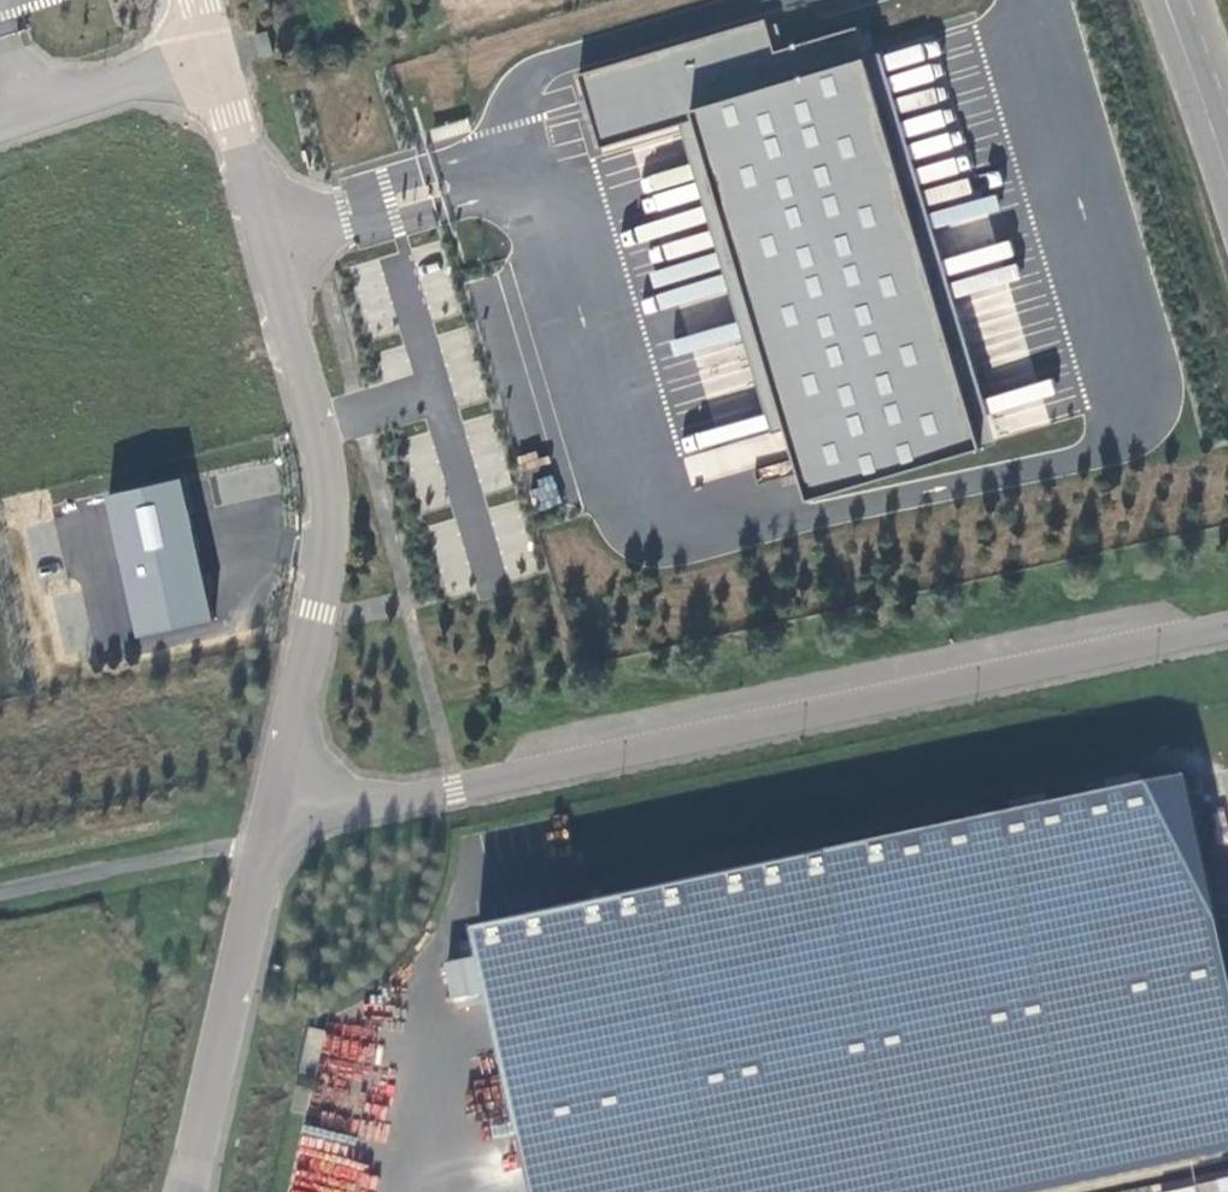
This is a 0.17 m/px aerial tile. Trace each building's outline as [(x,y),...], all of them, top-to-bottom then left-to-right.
[(702,116),(815,494),(1000,442),(884,49),(869,54),(860,25),(779,48),(770,17),(579,72),(600,144),(702,116)] [(132,639),(209,623),(180,479),(102,494),(132,639)] [(540,509),(558,502),(550,482),(532,488),(540,509)] [(460,939),(515,1191),(1073,1191),(1227,1159),(1227,1001),(1182,785),(460,939)] [(1158,1189),(1159,1191),(1227,1191),(1227,1178),(1158,1189)]
